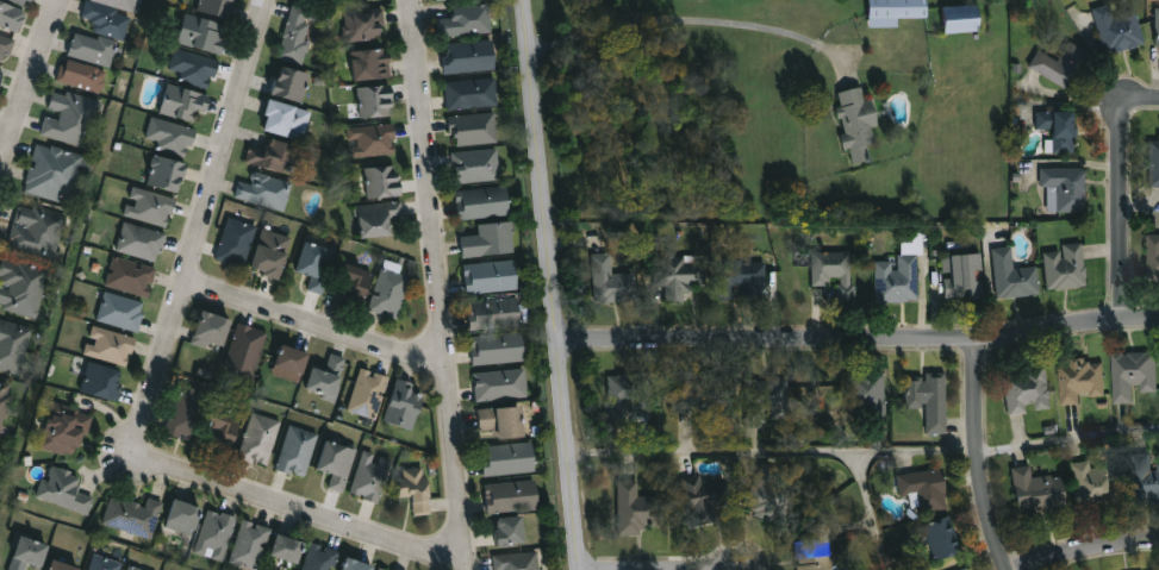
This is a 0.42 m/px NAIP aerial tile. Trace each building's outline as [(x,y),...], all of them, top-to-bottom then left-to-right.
[(18,33),(0,25),(0,0),(27,13),(18,33)] [(27,8),(10,0),(32,0),(27,8)] [(82,21),(87,0),(137,0),(133,15),(129,14),(123,42),(91,33),(93,24),(82,21)] [(195,11),(198,0),(233,0),(228,20),(195,11)] [(866,29),(866,0),(924,0),(924,19),(897,19),(897,29),(866,29)] [(494,33),(440,38),(438,19),(454,18),(453,8),(491,5),(494,33)] [(312,12),(300,64),(276,59),(288,6),(312,12)] [(1142,45),(1103,55),(1092,10),(1109,6),(1111,12),(1134,6),(1142,45)] [(942,33),(941,7),(977,7),(977,33),(942,33)] [(342,42),(342,12),(380,12),(380,42),(342,42)] [(228,27),(219,56),(175,44),(183,14),(228,27)] [(67,56),(74,33),(114,45),(107,69),(67,56)] [(7,63),(0,61),(0,36),(14,40),(7,63)] [(498,71),(445,74),(444,44),(497,42),(498,71)] [(1070,93),(1028,68),(1038,51),(1057,62),(1068,43),(1091,56),(1070,93)] [(390,80),(351,82),(350,51),(388,50),(390,80)] [(210,89),(166,79),(172,51),(217,62),(210,89)] [(106,73),(99,95),(56,82),(63,59),(106,73)] [(270,96),(279,67),(309,75),(300,105),(270,96)] [(447,82),(498,80),(500,107),(448,111),(447,82)] [(200,124),(158,115),(166,86),(206,95),(200,124)] [(392,118),(355,118),(355,88),(392,88),(392,118)] [(834,93),(861,88),(862,100),(871,99),(876,127),(871,127),(873,144),(865,146),(867,163),(847,167),(834,93)] [(99,104),(88,149),(40,137),(52,92),(99,104)] [(301,143),(260,131),(268,101),(310,113),(301,143)] [(1049,155),(1049,130),(1036,130),(1036,113),(1073,113),(1073,155),(1049,155)] [(451,117),(497,114),(499,144),(454,146),(451,117)] [(194,130),(187,159),(155,150),(156,143),(144,139),(150,118),(194,130)] [(348,159),(345,130),(393,126),(394,156),(348,159)] [(283,176),(243,163),(248,149),(263,154),(268,139),(293,146),(283,176)] [(1147,139),(1158,139),(1158,189),(1147,189),(1147,139)] [(24,194),(37,144),(85,156),(71,206),(24,194)] [(455,184),(453,152),(500,150),(501,182),(455,184)] [(145,184),(154,156),(187,164),(179,194),(145,184)] [(363,169),(399,167),(401,198),(366,200),(363,169)] [(1057,214),(1057,188),(1040,188),(1040,169),(1084,169),(1084,214),(1057,214)] [(289,184),(282,211),(235,198),(242,171),(289,184)] [(124,217),(132,188),(175,200),(168,228),(124,217)] [(456,190),(511,188),(512,217),(457,219),(456,190)] [(8,246),(20,202),(67,215),(56,259),(8,246)] [(400,205),(400,219),(392,219),(392,238),(357,238),(357,205),(400,205)] [(213,259),(226,218),(256,227),(243,269),(213,259)] [(462,237),(480,236),(480,225),(513,223),(516,255),(463,258),(462,237)] [(156,263),(117,251),(124,224),(164,234),(156,263)] [(280,280),(250,271),(261,230),(291,238),(280,280)] [(1147,238),(1158,237),(1158,281),(1148,281),(1147,238)] [(336,252),(322,296),(306,290),(311,277),(295,271),(305,242),(336,252)] [(1085,288),(1046,290),(1043,252),(1061,251),(1061,245),(1082,244),(1085,288)] [(1036,268),(1039,296),(997,300),(992,250),(1011,249),(1012,269),(1036,268)] [(837,303),(837,286),(810,286),(810,253),(853,252),(853,303),(837,303)] [(593,305),(592,253),(610,253),(610,269),(635,269),(635,303),(593,305)] [(982,299),(942,299),(942,256),(982,256),(982,299)] [(38,318),(0,308),(0,276),(5,258),(50,270),(38,318)] [(155,268),(150,296),(107,288),(112,259),(155,268)] [(873,259),(916,259),(916,302),(873,302),(873,259)] [(521,292),(467,294),(465,264),(518,261),(521,292)] [(654,288),(653,262),(700,261),(700,302),(661,302),(661,288),(654,288)] [(731,300),(715,300),(716,261),(764,261),(762,301),(739,301),(739,290),(731,290),(731,300)] [(370,297),(345,300),(341,271),(367,268),(370,297)] [(397,320),(368,312),(380,269),(410,277),(397,320)] [(137,333),(98,321),(106,293),(145,305),(137,333)] [(472,330),(471,301),(521,299),(522,327),(472,330)] [(193,344),(201,312),(231,319),(223,351),(193,344)] [(20,375),(0,369),(0,320),(33,330),(20,375)] [(238,324),(267,333),(253,376),(224,367),(238,324)] [(129,367),(86,355),(94,327),(136,339),(129,367)] [(474,365),(472,337),(525,333),(528,362),(474,365)] [(311,355),(304,376),(276,365),(283,345),(311,355)] [(313,367),(326,370),(329,355),(347,359),(337,401),(307,394),(313,367)] [(1113,355),(1155,355),(1155,394),(1132,394),(1132,406),(1113,406),(1113,355)] [(1058,362),(1102,361),(1103,403),(1059,405),(1058,362)] [(81,392),(91,362),(127,374),(118,403),(81,392)] [(390,377),(378,420),(348,413),(360,369),(390,377)] [(526,370),(529,397),(478,402),(475,375),(526,370)] [(1049,412),(1005,415),(1003,374),(1046,370),(1049,412)] [(884,374),(884,419),(845,419),(845,374),(884,374)] [(945,374),(945,436),(924,436),(924,409),(904,409),(904,381),(924,381),(924,374),(945,374)] [(730,415),(674,413),(675,375),(731,377),(730,415)] [(610,377),(648,378),(648,381),(668,382),(668,407),(653,406),(653,408),(625,407),(625,422),(607,421),(610,377)] [(417,431),(386,424),(397,380),(415,383),(412,394),(425,396),(417,431)] [(5,434),(0,433),(0,382),(17,387),(5,434)] [(207,395),(194,444),(166,437),(179,387),(207,395)] [(80,459),(40,449),(54,406),(93,418),(80,459)] [(479,411),(525,407),(528,438),(494,440),(494,431),(481,432),(479,411)] [(229,456),(202,444),(218,408),(244,420),(229,456)] [(281,422),(268,468),(239,459),(251,414),(281,422)] [(276,470),(288,426),(318,434),(306,478),(276,470)] [(344,494),(329,489),(332,475),(318,470),(326,440),(357,450),(344,494)] [(485,477),(484,447),(536,444),(537,474),(485,477)] [(350,495),(363,452),(392,461),(379,503),(350,495)] [(1152,463),(1158,463),(1158,505),(1132,505),(1132,456),(1152,456),(1152,463)] [(781,525),(746,514),(761,462),(797,474),(781,525)] [(1072,466),(1115,464),(1117,507),(1074,509),(1072,466)] [(39,499),(50,465),(83,477),(77,493),(96,499),(91,516),(39,499)] [(1010,470),(1029,468),(1030,480),(1060,476),(1064,509),(1016,514),(1010,470)] [(400,497),(401,469),(431,470),(430,515),(413,515),(413,497),(400,497)] [(895,477),(940,470),(946,509),(917,514),(915,495),(898,499),(895,477)] [(709,480),(712,516),(687,519),(684,483),(709,480)] [(487,484),(538,481),(541,511),(488,514),(487,484)] [(648,497),(648,534),(618,534),(618,482),(637,482),(637,497),(648,497)] [(154,539),(104,525),(112,497),(145,507),(148,499),(164,503),(154,539)] [(202,507),(194,535),(168,528),(175,500),(202,507)] [(224,562),(195,553),(210,511),(237,519),(224,562)] [(960,553),(933,562),(922,526),(949,518),(960,553)] [(528,545),(499,545),(499,519),(528,519),(528,545)] [(272,528),(260,569),(255,569),(231,564),(243,521),(272,528)] [(305,541),(299,564),(273,557),(278,534),(305,541)] [(29,563),(27,569),(10,569),(20,537),(50,545),(44,568),(29,563)] [(829,539),(830,569),(795,569),(795,540),(829,539)] [(341,552),(335,569),(304,569),(312,544),(341,552)] [(540,553),(541,569),(495,569),(494,556),(540,553)] [(121,563),(120,569),(90,569),(93,556),(121,563)] [(375,566),(374,569),(344,569),(349,557),(375,566)] [(81,568),(80,569),(52,569),(54,560),(81,568)]
